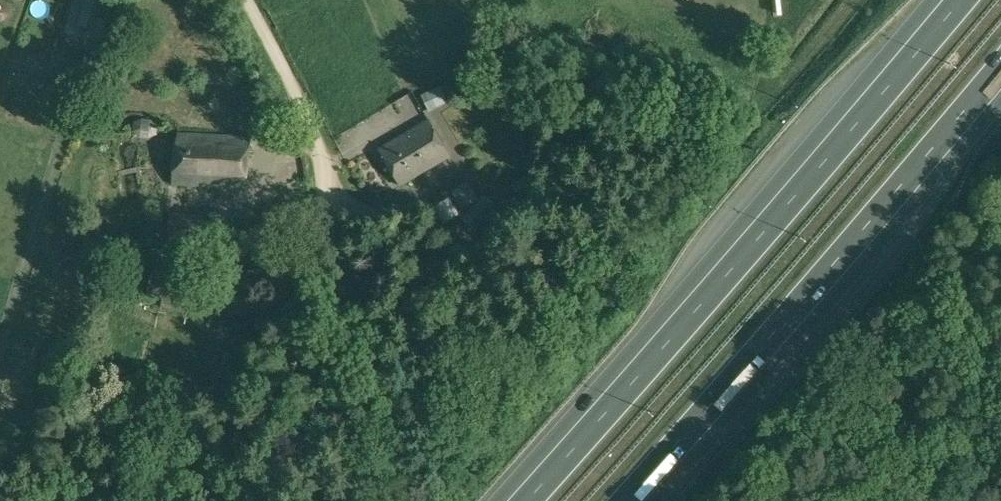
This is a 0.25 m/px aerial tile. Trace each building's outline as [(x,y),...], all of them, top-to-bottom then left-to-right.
[(77,24),(98,31),(109,0),(85,0),(77,24)] [(440,85),(422,93),(430,109),(447,101),(447,100),(455,97),(450,83),(441,86),(440,85)] [(437,133),(429,119),(379,147),(388,162),(437,133)] [(178,130),(172,183),(201,183),(232,184),(244,185),(251,136),(178,130)] [(388,162),(401,184),(450,156),(437,133),(388,162)] [(468,181),(453,190),(464,208),(479,199),(468,181)] [(485,195),(463,218),(475,229),(497,206),(485,195)] [(450,197),(435,206),(445,223),(460,213),(450,197)] [(171,212),(168,237),(202,239),(203,214),(171,212)] [(153,262),(146,294),(196,306),(203,274),(153,262)] [(268,289),(228,286),(225,312),(265,316),(268,289)]
